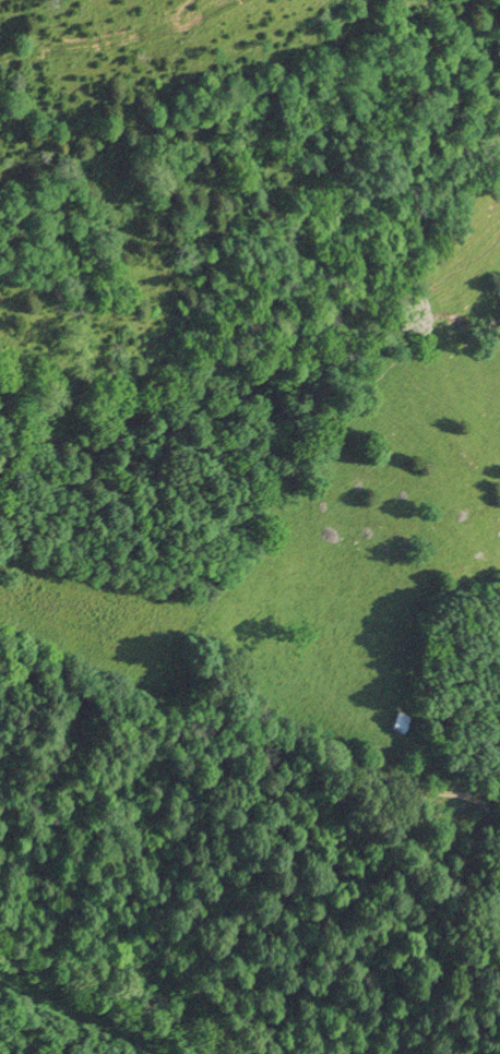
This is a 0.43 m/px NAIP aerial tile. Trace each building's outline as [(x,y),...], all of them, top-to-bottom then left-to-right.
[(394,710),(408,717),(401,732),(386,724),(394,710)]
